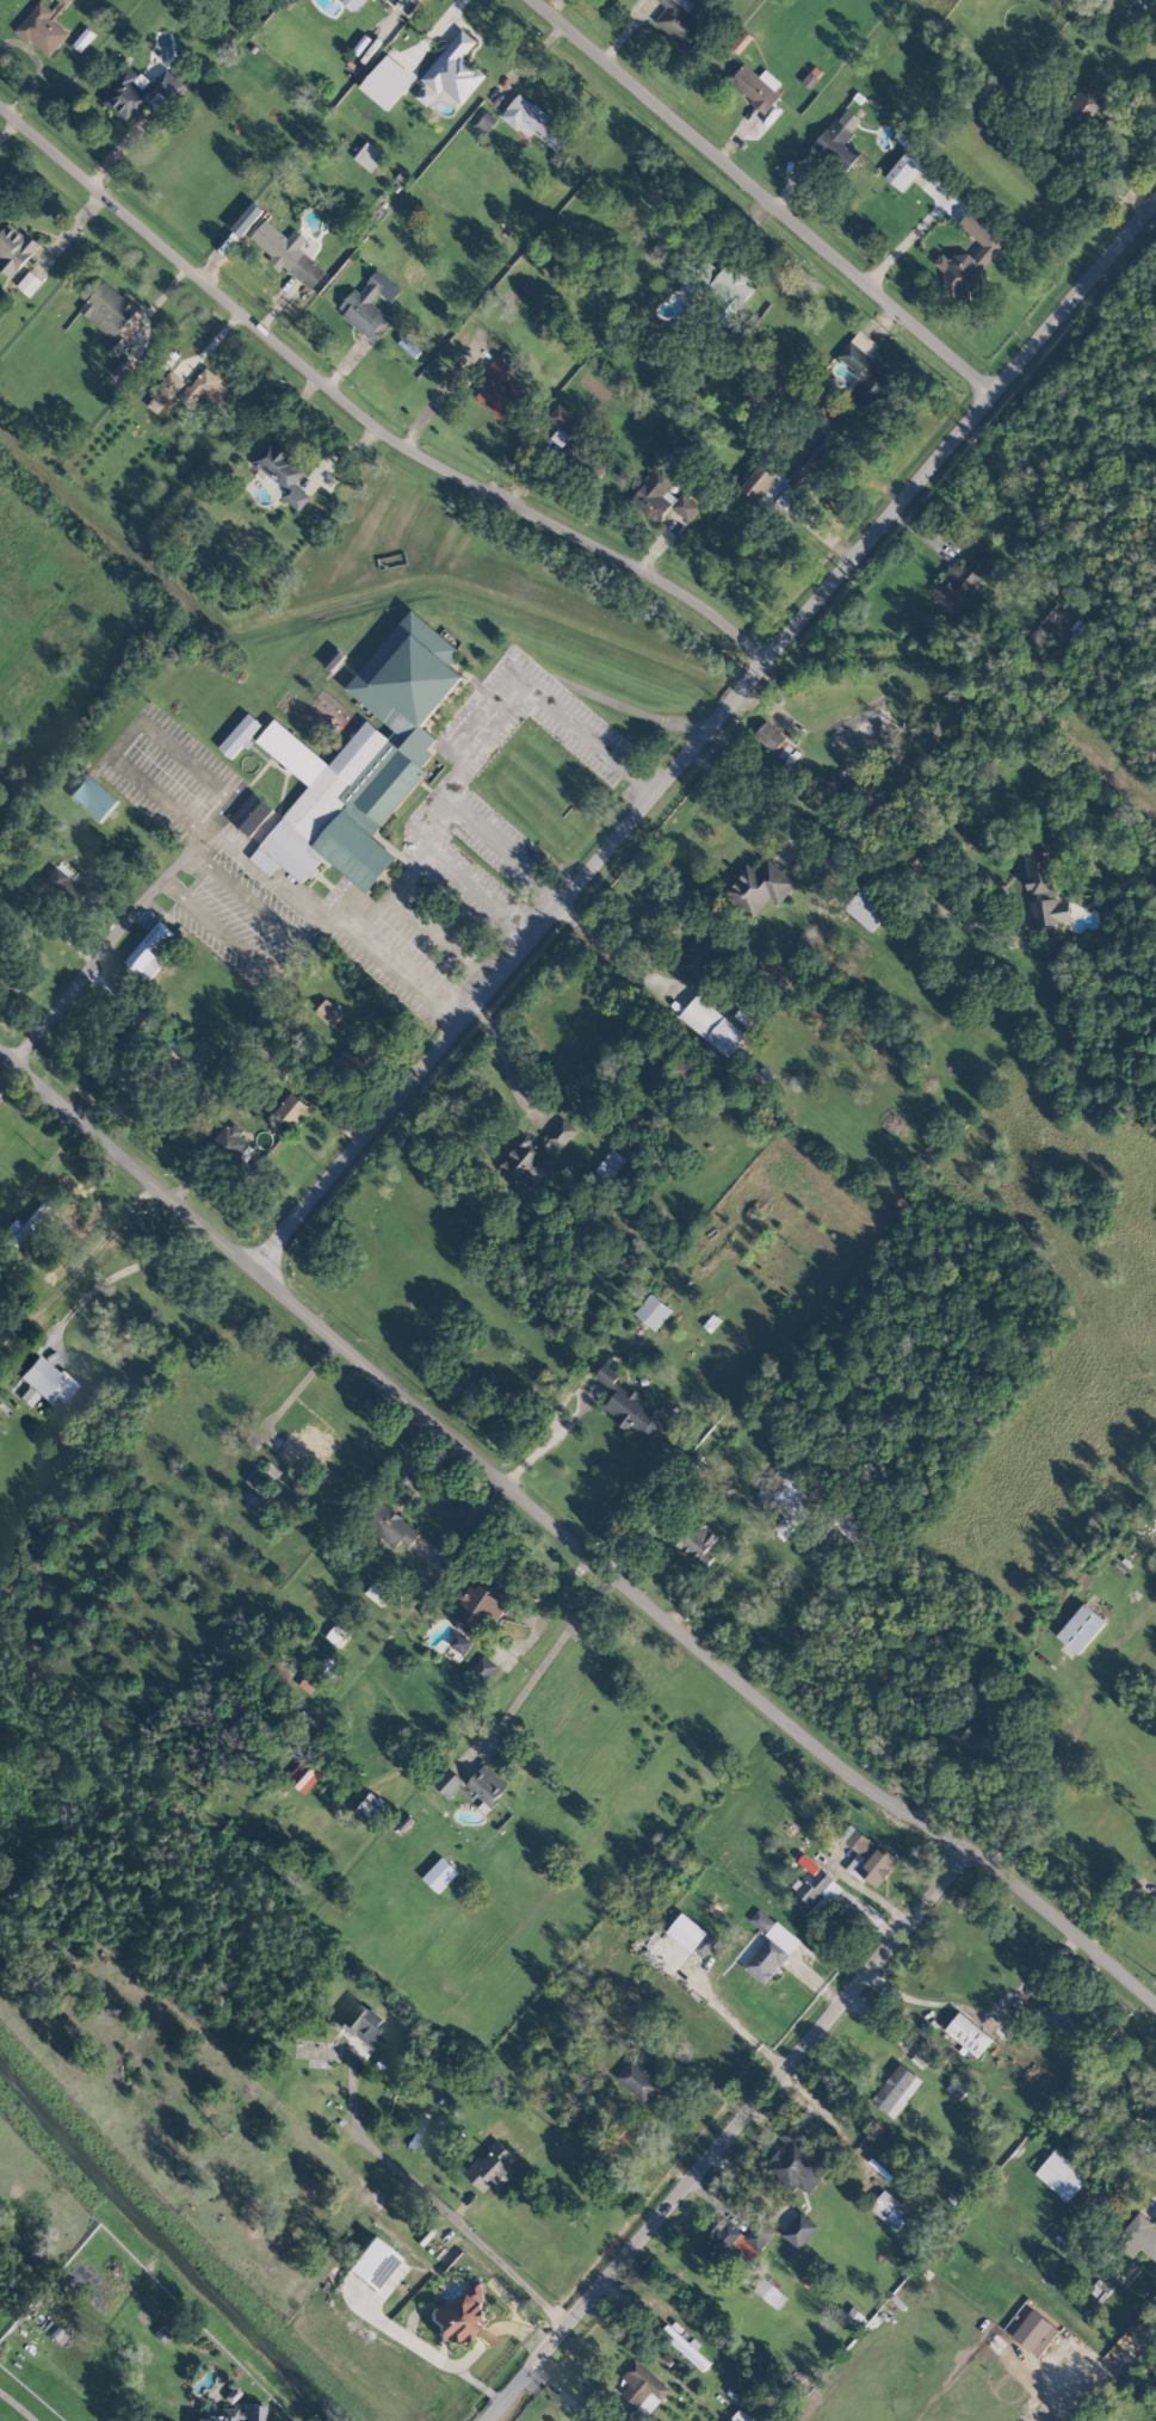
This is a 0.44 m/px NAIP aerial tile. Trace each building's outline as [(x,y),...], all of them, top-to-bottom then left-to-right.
[(16,32),(51,57),(69,32),(56,23),(71,0),(58,0),(63,3),(56,12),(39,0),(16,32)] [(354,13),(365,0),(340,0),(354,13)] [(666,7),(654,22),(690,51),(708,29),(688,13),(695,4),(690,0),(657,0),(666,7)] [(486,75),(464,58),(477,41),(460,29),(421,81),(426,84),(416,97),(428,107),(442,89),(463,105),(486,75)] [(415,78),(388,54),(360,86),(387,110),(415,78)] [(766,69),(759,77),(745,64),(729,81),(762,112),(785,87),(766,69)] [(166,69),(153,85),(130,65),(100,102),(128,124),(147,101),(160,111),(183,82),(166,69)] [(1112,102),(1088,81),(1066,105),(1089,126),(1112,102)] [(501,117),(529,139),(534,133),(558,152),(565,143),(557,136),(565,127),(520,92),(501,117)] [(846,141),(862,121),(845,108),(811,149),(844,176),(861,154),(846,141)] [(372,172),(385,156),(368,142),(354,158),(372,172)] [(903,192),(924,166),(906,152),(885,178),(903,192)] [(1014,239),(989,218),(973,237),(983,246),(971,260),(959,249),(950,260),(942,253),(929,268),(965,297),(1014,239)] [(27,234),(23,238),(2,220),(0,222),(0,258),(2,260),(0,262),(0,268),(12,278),(40,245),(27,234)] [(299,249),(307,239),(295,229),(288,238),(266,220),(251,238),(273,257),(272,258),(311,291),(327,271),(299,249)] [(729,319),(756,287),(728,264),(709,286),(724,299),(716,309),(729,319)] [(376,343),(394,321),(373,304),(381,294),(392,302),(402,289),(378,270),(360,292),(355,288),(336,311),(376,343)] [(17,286),(30,297),(43,282),(30,271),(17,286)] [(684,293),(688,295),(692,287),(696,289),(700,279),(685,272),(680,283),(687,287),(684,293)] [(138,309),(104,281),(79,311),(112,338),(105,347),(118,358),(130,344),(118,334),(138,309)] [(879,345),(861,329),(836,357),(864,382),(851,397),(868,412),(896,380),(869,356),(879,345)] [(475,398),(505,421),(526,394),(507,379),(514,370),(497,357),(485,371),(492,377),(475,398)] [(236,394),(206,368),(179,399),(190,409),(202,395),(221,412),(236,394)] [(185,382),(169,371),(146,406),(162,417),(185,382)] [(572,438),(583,425),(558,404),(547,418),(572,438)] [(768,509),(789,483),(801,493),(839,444),(815,426),(788,460),(797,468),(787,481),(763,461),(742,488),(768,509)] [(312,497),(296,483),(307,470),(271,438),(250,462),(266,476),(263,480),(277,493),(298,512),(312,497)] [(668,491),(675,481),(657,467),(630,502),(657,524),(677,499),(668,491)] [(701,508),(684,493),(672,506),(689,522),(701,508)] [(930,593),(974,628),(994,603),(974,588),(997,559),(980,545),(962,567),(955,562),(930,593)] [(459,648),(410,610),(346,691),(395,730),(389,738),(366,720),(331,765),(274,720),(256,742),(309,784),(250,859),(272,876),(280,865),(305,884),(324,859),(368,894),(397,856),(373,837),(427,770),(423,767),(432,755),(427,751),(437,739),(423,727),(464,675),(448,663),(459,648)] [(261,724),(248,713),(219,749),(234,760),(251,739),(250,738),(261,724)] [(784,761),(796,749),(767,721),(755,734),(784,761)] [(119,800),(87,773),(68,795),(101,823),(119,800)] [(250,837),(273,809),(253,792),(229,821),(250,837)] [(1033,926),(1072,922),(1069,899),(1062,899),(1058,859),(1050,859),(1050,852),(1026,854),(1030,901),(1031,901),(1033,926)] [(748,864),(725,890),(754,917),(772,898),(779,905),(798,884),(769,858),(757,872),(748,864)] [(78,873),(73,881),(53,867),(43,882),(86,913),(103,890),(78,873)] [(870,932),(890,910),(863,886),(844,908),(870,932)] [(182,940),(159,921),(125,963),(149,982),(182,940)] [(688,955),(679,966),(699,984),(711,972),(706,967),(723,948),(710,936),(704,942),(697,935),(683,950),(688,955)] [(680,1015),(727,1057),(746,1036),(699,993),(680,1015)] [(332,1027),(343,1013),(326,999),(315,1013),(332,1027)] [(328,1068),(343,1081),(360,1062),(346,1049),(328,1068)] [(312,1109),(291,1092),(274,1112),(295,1129),(312,1109)] [(562,1150),(577,1129),(561,1118),(547,1140),(562,1150)] [(527,1190),(543,1170),(536,1165),(553,1145),(546,1139),(539,1147),(525,1135),(498,1167),(527,1190)] [(635,1315),(658,1330),(672,1309),(649,1293),(635,1315)] [(58,1397),(65,1403),(82,1385),(63,1368),(58,1374),(38,1355),(18,1376),(50,1406),(58,1397)] [(595,1376),(615,1397),(603,1408),(625,1430),(632,1424),(649,1442),(668,1424),(632,1387),(626,1392),(615,1380),(619,1376),(608,1363),(595,1376)] [(757,1496),(784,1516),(773,1532),(784,1540),(807,1509),(798,1503),(808,1489),(778,1467),(757,1496)] [(408,1545),(418,1530),(388,1507),(371,1530),(395,1548),(401,1540),(408,1545)] [(716,1555),(708,1550),(718,1538),(694,1517),(674,1540),(706,1567),(716,1555)] [(452,1619),(484,1640),(508,1604),(476,1583),(452,1619)] [(366,1595),(384,1606),(390,1596),(372,1585),(366,1595)] [(1107,1622),(1084,1603),(1057,1636),(1079,1655),(1107,1622)] [(326,1638),(340,1647),(349,1634),(335,1624),(326,1638)] [(448,1645),(464,1655),(475,1638),(459,1628),(448,1645)] [(498,1667),(485,1655),(473,1668),(486,1680),(498,1667)] [(992,1766),(1008,1748),(976,1719),(960,1737),(992,1766)] [(322,1775),(305,1760),(288,1778),(305,1794),(322,1775)] [(474,1801),(479,1796),(490,1806),(509,1787),(485,1765),(462,1790),(474,1801)] [(450,1798),(465,1782),(449,1766),(434,1783),(450,1798)] [(390,1808),(371,1792),(355,1811),(374,1827),(390,1808)] [(877,1888),(899,1862),(851,1822),(839,1837),(858,1854),(845,1869),(863,1884),(867,1880),(877,1888)] [(439,1893),(458,1872),(442,1857),(423,1878),(439,1893)] [(840,1886),(820,1867),(792,1898),(813,1917),(840,1886)] [(800,1939),(758,1909),(750,1922),(767,1934),(743,1968),(767,1985),(800,1939)] [(718,1941),(682,1912),(667,1931),(703,1960),(718,1941)] [(382,2037),(374,2032),(384,2018),(353,1996),(333,2024),(373,2051),(382,2037)] [(993,2039),(960,2012),(945,2030),(978,2058),(993,2039)] [(658,2038),(644,2041),(647,2060),(661,2057),(658,2038)] [(933,2054),(921,2046),(911,2061),(923,2068),(933,2054)] [(617,2078),(650,2104),(664,2086),(631,2060),(617,2078)] [(871,2101),(893,2119),(923,2081),(900,2063),(871,2101)] [(777,2136),(786,2144),(764,2168),(791,2194),(800,2185),(808,2193),(831,2168),(803,2141),(807,2137),(790,2122),(777,2136)] [(484,2193),(492,2185),(498,2190),(516,2171),(511,2166),(517,2159),(497,2139),(464,2174),(484,2193)] [(1035,2174),(1068,2201),(1087,2178),(1055,2151),(1035,2174)] [(897,2231),(912,2213),(885,2190),(870,2208),(897,2231)] [(783,2234),(800,2249),(820,2227),(802,2212),(783,2234)] [(1137,2212),(1114,2242),(1133,2257),(1140,2249),(1155,2262),(1155,2226),(1137,2212)] [(744,2236),(724,2218),(696,2249),(714,2266),(734,2244),(752,2260),(776,2234),(760,2219),(744,2236)] [(399,2259),(371,2236),(345,2268),(373,2291),(399,2259)] [(778,2310),(788,2297),(763,2277),(753,2290),(778,2310)] [(1091,2296),(1103,2301),(1109,2287),(1098,2281),(1091,2296)] [(440,2347),(474,2335),(478,2347),(494,2341),(478,2296),(485,2294),(483,2288),(426,2309),(440,2347)] [(1060,2331),(1034,2309),(1012,2336),(1039,2358),(1060,2331)] [(713,2361),(691,2341),(689,2343),(669,2325),(661,2333),(702,2372),(713,2361)] [(653,2392),(662,2400),(670,2390),(638,2362),(613,2390),(636,2410),(653,2392)] [(241,2406),(241,2420),(263,2420),(263,2406),(241,2406)] [(194,2420),(238,2420),(238,2409),(217,2409),(217,2417),(194,2417),(194,2420)]
